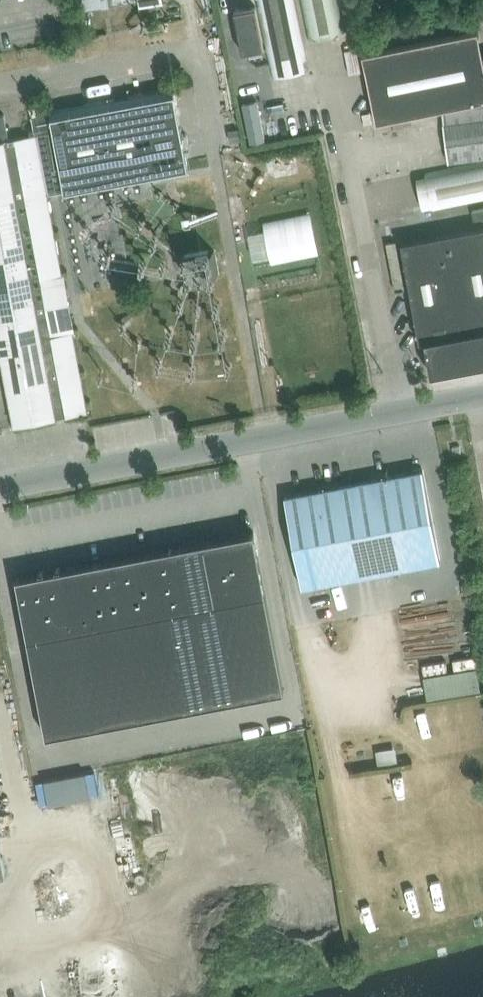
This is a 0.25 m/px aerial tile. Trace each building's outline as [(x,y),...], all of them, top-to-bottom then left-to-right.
[(266,67),(304,59),(292,0),(253,0),(266,67)] [(342,32),(336,0),(298,0),(306,39),(342,32)] [(239,52),(262,48),(253,6),(231,11),(239,52)] [(482,102),(482,57),(477,32),(361,56),(376,124),(482,102)] [(343,51),(348,73),(359,71),(354,48),(343,51)] [(84,411),(87,411),(46,193),(188,167),(173,87),(31,113),(35,133),(10,138),(5,114),(0,115),(0,345),(15,424),(84,411)] [(441,114),(448,163),(482,159),(482,108),(441,114)] [(370,113),(362,115),(364,125),(372,123),(370,113)] [(425,175),(432,212),(482,202),(482,163),(425,175)] [(264,220),(272,263),(320,254),(312,211),(264,220)] [(401,242),(420,341),(425,340),(431,374),(482,364),(482,227),(401,242)] [(190,251),(192,277),(215,276),(213,249),(190,251)] [(440,561),(438,551),(423,470),(388,477),(406,567),(440,561)] [(354,483),(371,574),(406,567),(388,477),(354,483)] [(371,574),(354,483),(319,490),(336,581),(371,574)] [(285,496),(295,551),(302,587),(336,581),(319,490),(285,496)] [(16,578),(46,736),(284,691),(254,533),(16,578)] [(480,667),(426,672),(428,695),(482,690),(480,667)] [(378,762),(398,759),(395,744),(375,747),(378,762)]
